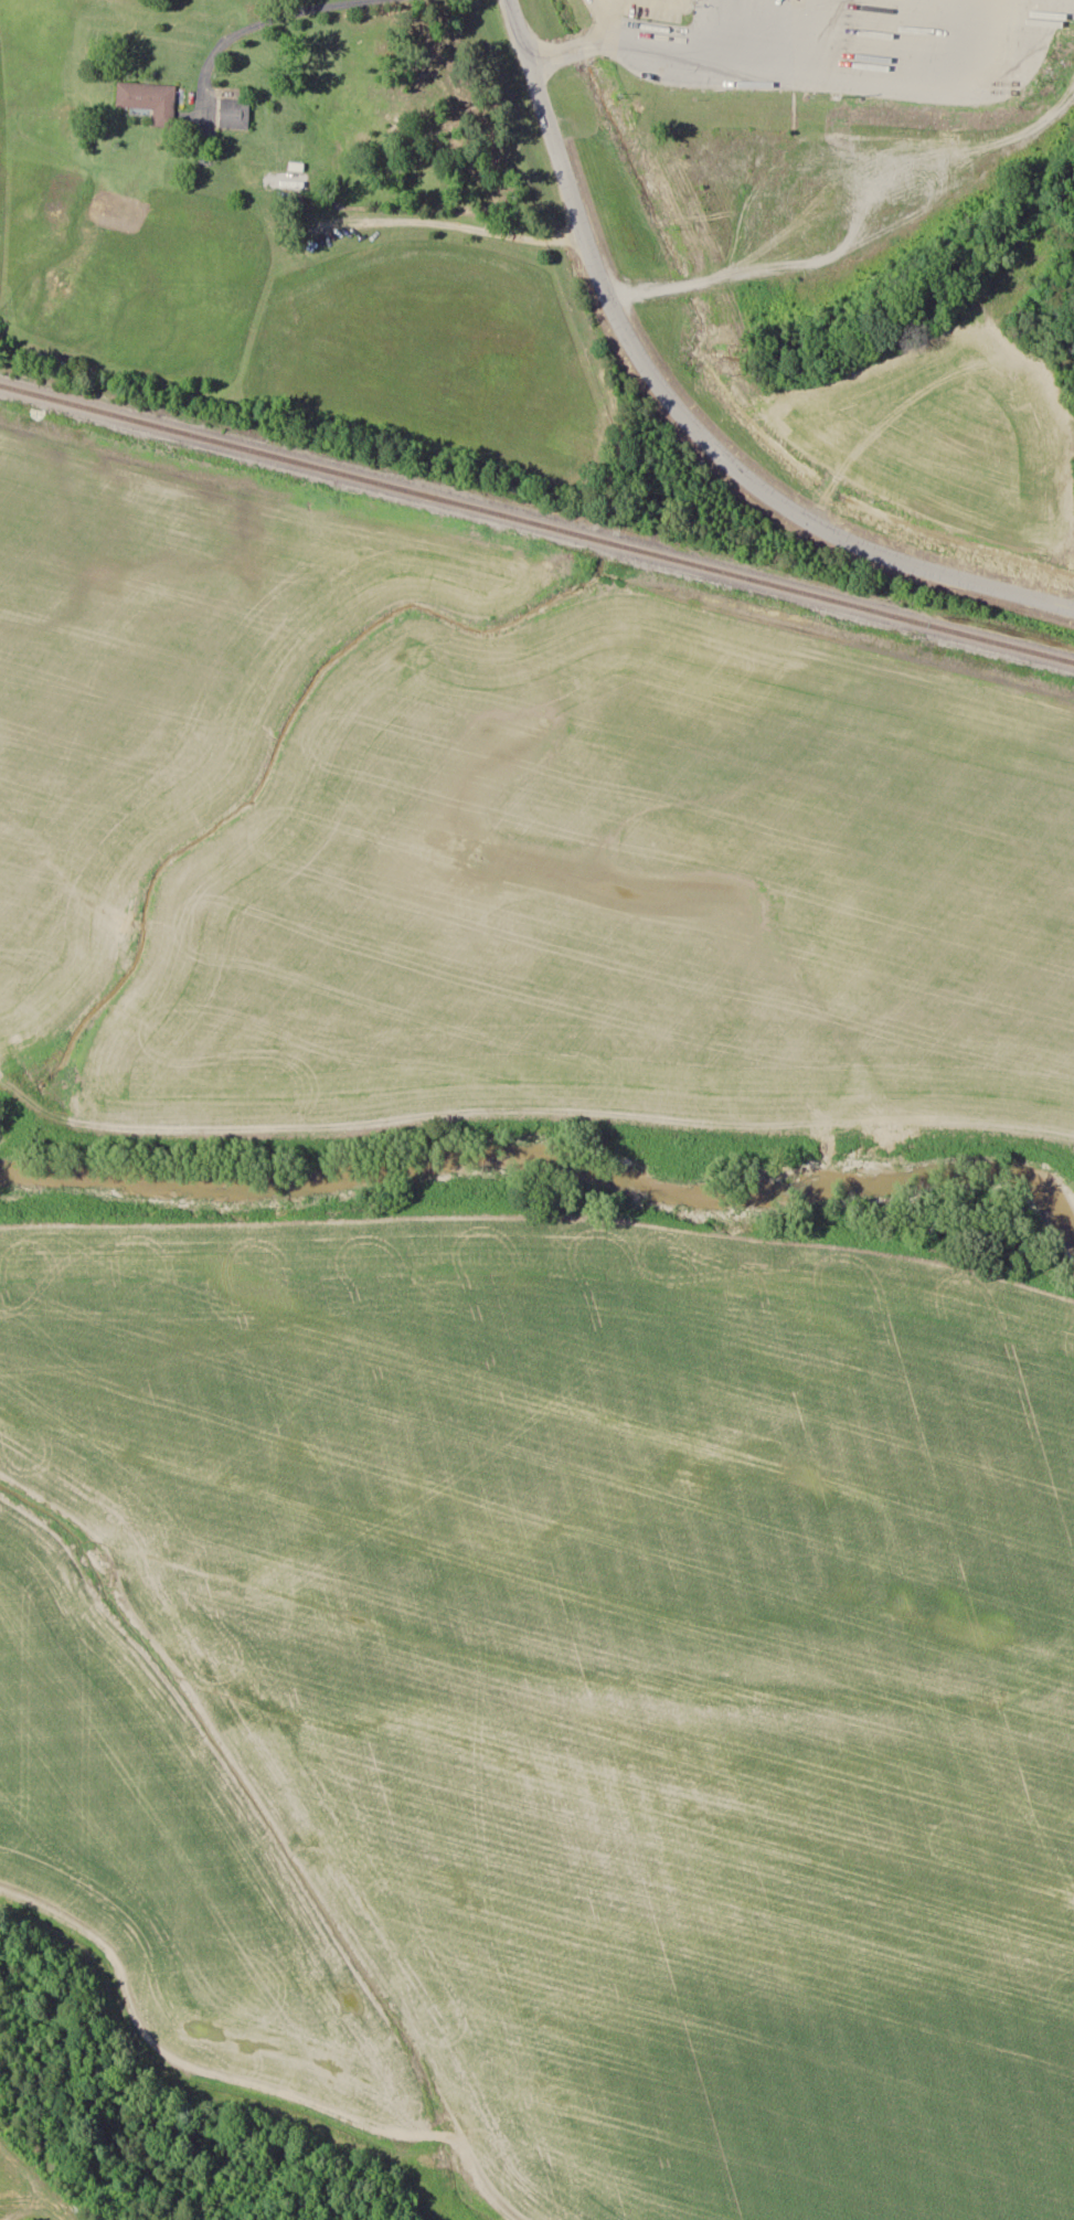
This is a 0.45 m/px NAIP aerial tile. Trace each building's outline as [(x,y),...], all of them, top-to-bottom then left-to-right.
[(175,84),(117,82),(116,106),(152,108),(151,126),(173,127),(175,84)] [(248,99),(220,99),(220,127),(248,127),(248,99)] [(807,300),(805,292),(778,299),(780,306),(807,300)]
